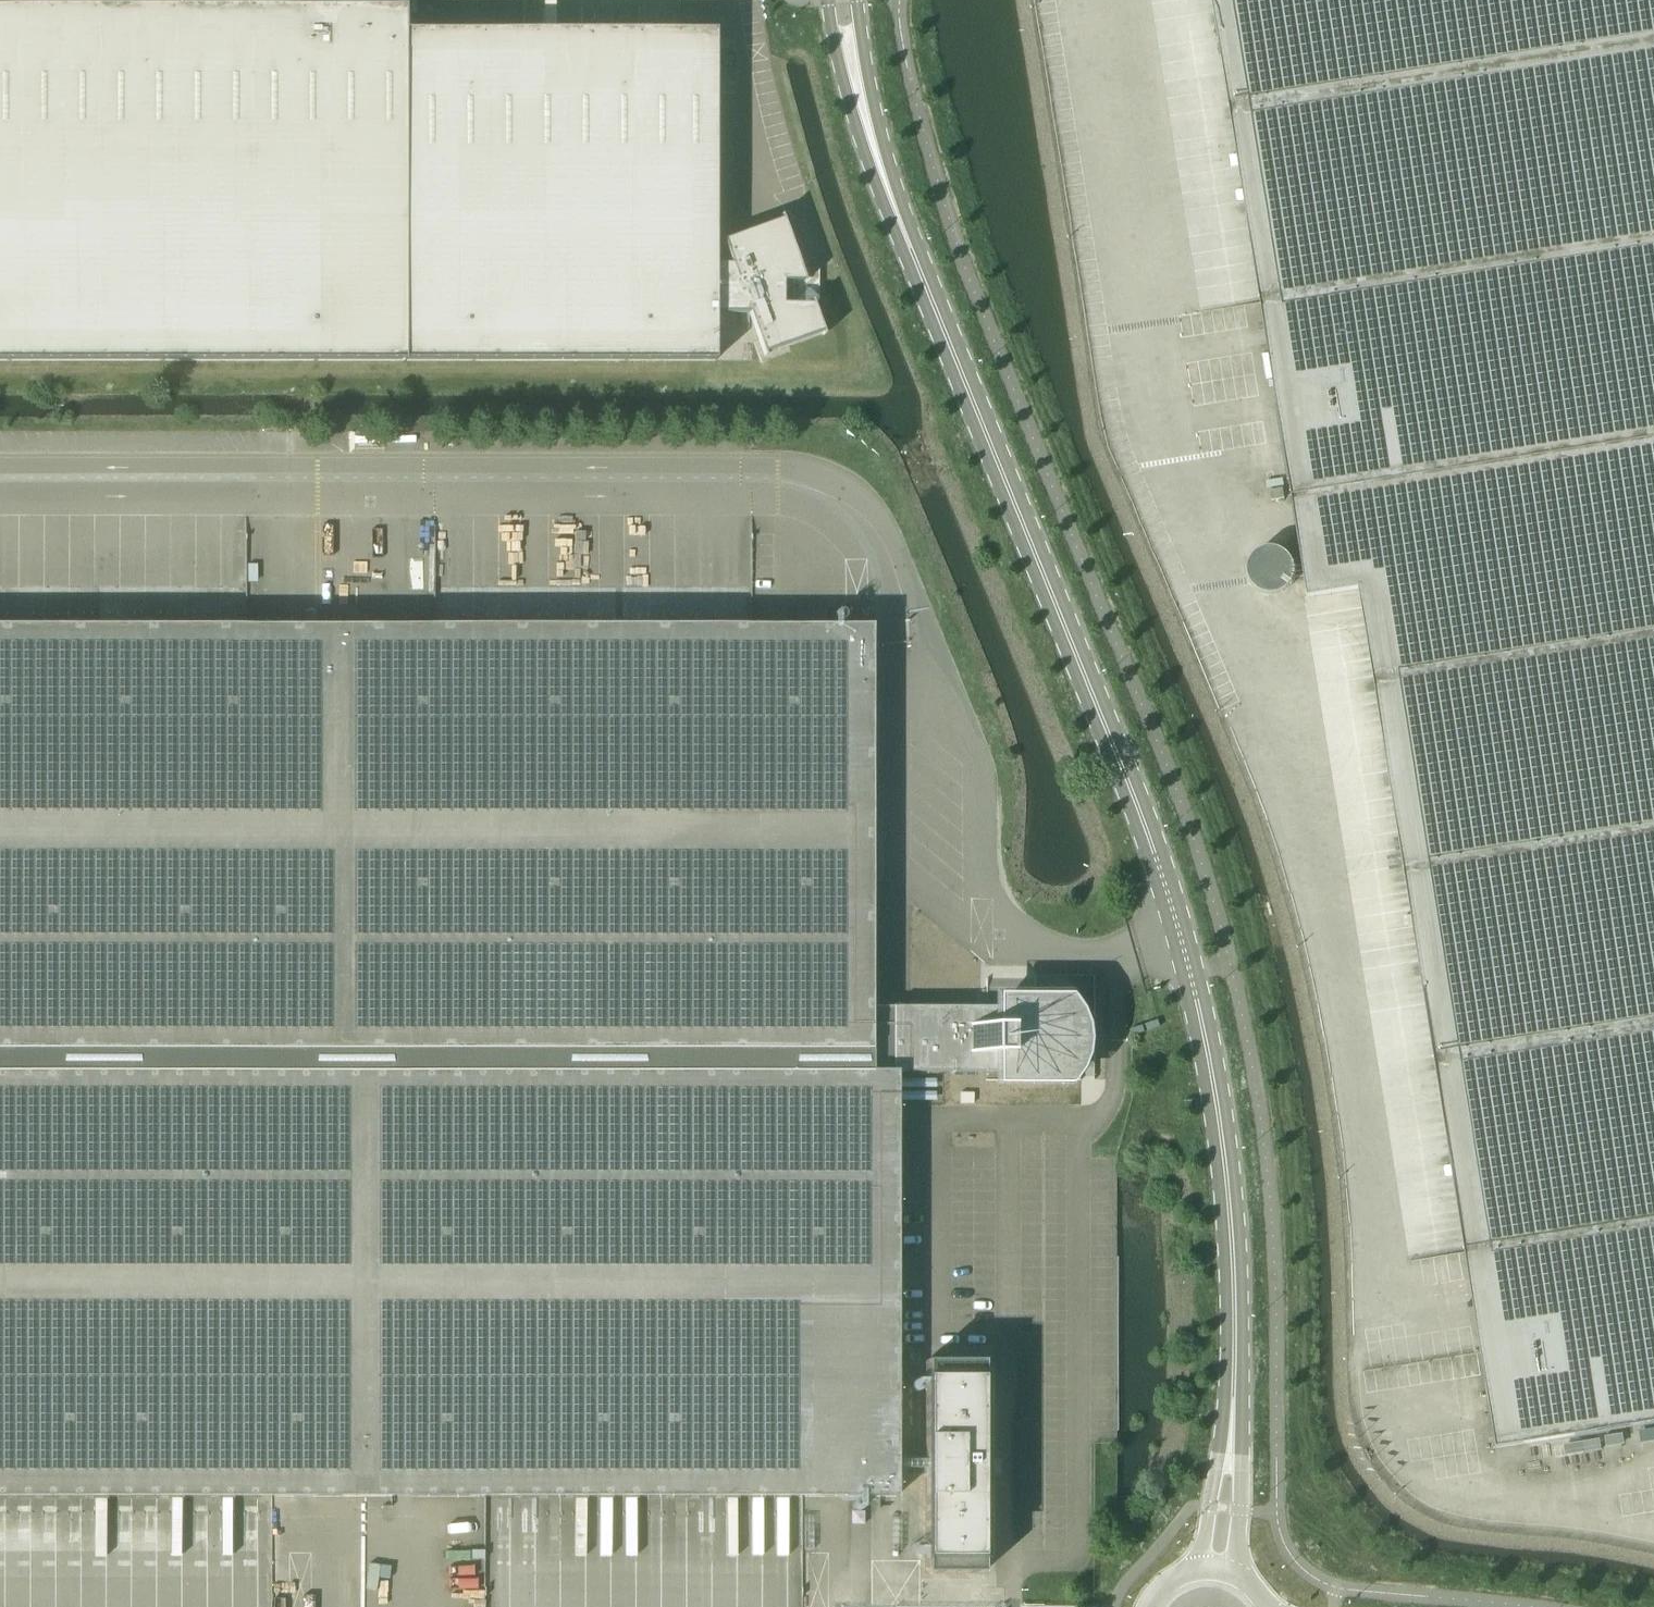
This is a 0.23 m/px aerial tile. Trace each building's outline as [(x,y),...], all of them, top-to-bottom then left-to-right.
[(406,30),(406,6),(394,6),(394,0),(325,0),(325,6),(293,6),(14,6),(0,6),(0,360),(406,360),(406,30)] [(1292,498),(1653,440),(1653,0),(1213,0),(1292,498)] [(716,30),(516,30),(406,30),(406,360),(716,360),(716,313),(716,264),(716,30)] [(716,313),(749,313),(765,357),(766,356),(765,352),(822,331),(824,335),(825,334),(814,303),(792,303),(793,281),(804,281),(804,282),(806,281),(782,215),(780,216),(782,219),(724,240),(723,237),(721,237),(731,264),(716,264),(716,313)] [(1292,498),(1309,598),(1360,590),(1465,1252),(1497,1448),(1653,1423),(1653,440),(1292,498)] [(871,1007),(871,625),(342,626),(342,1050),(871,1050),(871,1007)] [(342,1050),(342,626),(0,626),(0,1050),(342,1050)] [(895,1495),(897,1072),(1036,1072),(1036,1065),(1059,1065),(1066,1058),(1071,1049),(1073,1039),(1071,1029),(1066,1020),(1059,1013),(1036,1013),(1036,1007),(871,1007),(871,1050),(342,1050),(0,1050),(0,1496),(895,1495)] [(912,1475),(925,1475),(926,1573),(982,1573),(982,1479),(987,1478),(987,1485),(988,1485),(988,1450),(986,1450),(987,1455),(982,1456),(982,1362),(926,1362),(926,1460),(912,1460),(912,1475)]
